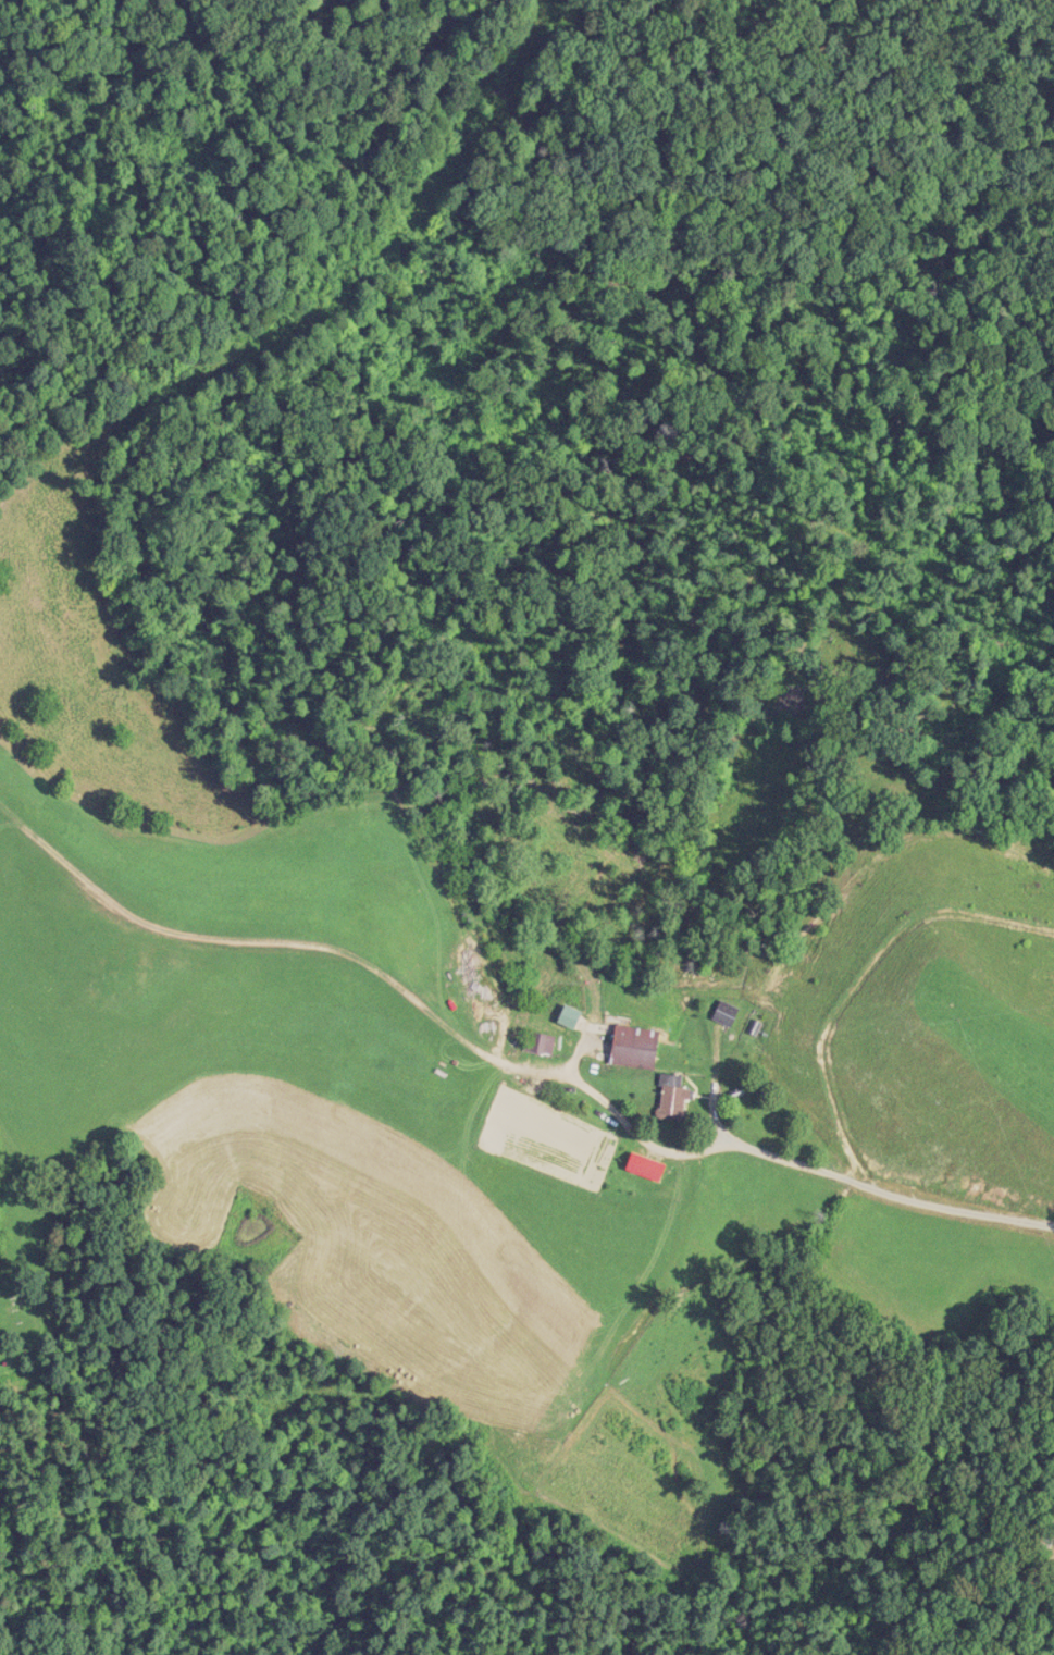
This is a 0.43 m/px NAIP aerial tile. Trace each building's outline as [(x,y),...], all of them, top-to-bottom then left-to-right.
[(739,1005),(720,997),(711,1017),(730,1025),(739,1005)] [(610,1063),(654,1068),(659,1028),(615,1022),(610,1063)] [(555,1034),(528,1029),(523,1050),(551,1055),(555,1034)] [(683,1073),(661,1072),(658,1115),(684,1117),(685,1098),(692,1098),(693,1086),(682,1086),(683,1073)]
